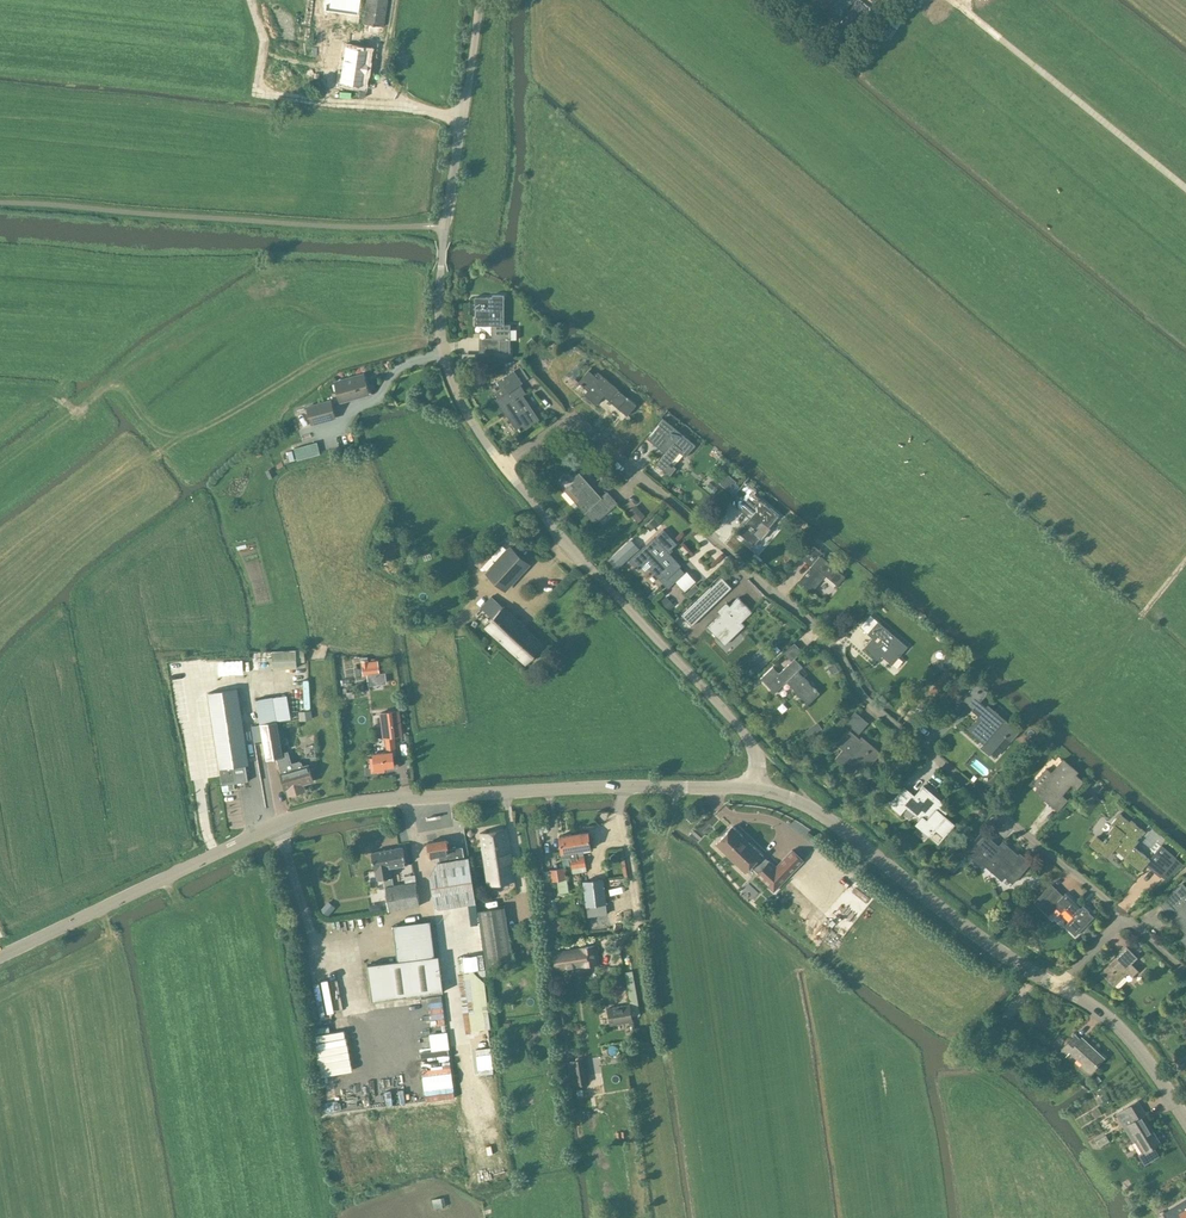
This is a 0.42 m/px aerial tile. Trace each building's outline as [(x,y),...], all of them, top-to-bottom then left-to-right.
[(360,0),(330,0),(328,8),(357,13),(360,0)] [(362,23),(384,27),(388,0),(366,0),(362,23)] [(856,1),(855,0),(820,0),(818,2),(835,20),(856,1)] [(343,46),(339,77),(360,79),(364,49),(343,46)] [(492,324),(493,338),(479,339),(479,352),(500,352),(511,352),(511,339),(517,339),(517,329),(510,329),(510,325),(504,325),(504,295),(492,295),(492,297),(475,297),(475,324),(492,324)] [(529,377),(521,365),(497,381),(502,388),(495,393),(498,398),(496,399),(508,416),(510,414),(521,430),(539,418),(523,395),(525,393),(519,383),(529,377)] [(636,404),(629,398),(598,372),(595,375),(589,369),(578,382),(588,391),(585,394),(590,399),(590,400),(596,405),(604,395),(627,415),(636,404)] [(335,382),(340,402),(369,394),(364,374),(335,382)] [(311,425),(336,418),(331,400),(306,407),(311,425)] [(663,418),(647,438),(655,445),(660,439),(670,447),(665,453),(656,464),(670,475),(676,467),(670,463),(679,452),(685,457),(695,445),(663,418)] [(317,442),(294,448),(297,460),(321,454),(317,442)] [(575,480),(568,486),(565,489),(595,522),(617,502),(607,490),(601,496),(579,473),(573,478),(575,480)] [(760,538),(756,535),(752,531),(761,521),(769,527),(779,515),(759,499),(758,500),(757,499),(757,497),(753,494),(755,491),(744,482),(729,500),(740,509),(743,506),(753,514),(738,531),(755,545),(760,538)] [(646,515),(638,506),(630,513),(638,522),(646,515)] [(654,518),(646,526),(651,531),(659,523),(654,518)] [(654,537),(629,560),(635,566),(635,567),(638,570),(641,567),(645,571),(649,568),(668,588),(679,578),(674,572),(680,565),(667,551),(676,543),(663,529),(655,537),(654,537)] [(608,559),(617,569),(639,548),(631,539),(608,559)] [(471,557),(484,569),(503,549),(497,543),(489,552),(482,545),(471,557)] [(845,576),(822,557),(825,555),(812,543),(802,554),(813,564),(799,580),(811,591),(826,575),(837,585),(845,576)] [(488,573),(505,589),(530,563),(512,547),(488,573)] [(692,626),(722,597),(712,587),(682,615),(692,626)] [(544,644),(518,620),(492,595),(481,608),(493,619),(486,627),(526,664),(544,644)] [(661,601),(668,610),(675,605),(667,596),(661,601)] [(721,614),(708,627),(725,644),(744,625),(741,622),(752,611),(738,597),(727,608),(723,605),(717,611),(721,614)] [(788,628),(777,618),(770,626),(781,636),(788,628)] [(907,646),(897,637),(878,621),(868,633),(873,637),(864,647),(877,659),(881,654),(892,664),(903,650),(907,646)] [(273,669),(297,668),(297,662),(305,661),(304,649),(272,651),(273,669)] [(769,649),(748,670),(754,676),(776,655),(769,649)] [(949,656),(947,668),(958,669),(967,659),(949,656)] [(775,693),(787,681),(808,704),(819,693),(798,671),(802,666),(794,658),(779,673),(773,666),(760,678),(775,693)] [(363,676),(380,673),(378,661),(369,662),(369,660),(361,661),(363,676)] [(835,662),(828,666),(832,673),(839,669),(835,662)] [(974,709),(975,709),(977,706),(988,693),(973,680),(959,696),(974,709)] [(250,764),(241,711),(238,688),(208,692),(219,769),(223,791),(236,789),(235,789),(234,783),(239,783),(239,784),(245,783),(245,782),(249,781),(246,765),(250,764)] [(986,706),(981,701),(977,706),(975,709),(980,713),(979,714),(981,715),(967,730),(983,744),(980,747),(989,755),(1005,736),(1011,741),(1019,731),(988,704),(986,706)] [(312,710),(299,712),(300,721),(313,719),(312,710)] [(385,738),(387,752),(374,753),(374,758),(370,758),(372,772),(385,771),(385,767),(395,766),(393,756),(397,755),(395,737),(403,736),(400,710),(380,712),(383,738),(385,738)] [(855,710),(845,721),(858,733),(868,723),(855,710)] [(277,721),(260,724),(266,759),(277,757),(283,756),(277,721)] [(818,722),(811,726),(816,733),(823,729),(818,722)] [(860,738),(849,729),(836,744),(843,749),(834,759),(850,773),(859,762),(867,769),(881,753),(862,736),(860,738)] [(292,763),(290,757),(288,751),(282,753),(283,756),(277,757),(278,760),(281,772),(281,773),(286,789),(287,789),(289,795),(301,792),(305,791),(304,787),(303,784),(304,784),(314,781),(309,764),(303,766),(302,762),(299,761),(292,763)] [(1046,768),(1033,782),(1039,787),(1035,791),(1044,799),(1044,798),(1057,810),(1067,799),(1061,794),(1071,783),(1076,788),(1083,781),(1075,774),(1077,771),(1063,759),(1051,772),(1046,768)] [(1001,782),(992,791),(998,796),(1006,787),(1001,782)] [(906,792),(894,807),(902,813),(906,808),(920,819),(915,824),(918,827),(928,835),(934,828),(942,835),(947,829),(948,827),(949,825),(948,823),(947,821),(943,817),(951,808),(944,803),(943,804),(936,799),(937,797),(927,788),(918,799),(908,791),(906,792)] [(1084,789),(1078,797),(1083,801),(1090,793),(1084,789)] [(985,816),(987,813),(987,810),(984,808),(981,809),(979,811),(979,815),(982,817),(985,816)] [(1097,835),(1090,843),(1107,858),(1115,848),(1126,857),(1142,870),(1146,865),(1161,877),(1165,872),(1169,867),(1177,858),(1161,845),(1149,859),(1135,847),(1140,841),(1138,839),(1143,833),(1144,834),(1146,831),(1141,827),(1140,828),(1135,824),(1136,823),(1131,819),(1129,821),(1121,815),(1122,814),(1119,811),(1115,817),(1116,817),(1110,824),(1113,826),(1108,832),(1111,834),(1107,838),(1106,837),(1103,841),(1097,835)] [(716,844),(740,867),(746,873),(752,866),(758,873),(756,875),(774,892),(804,860),(792,849),(776,866),(733,825),(716,844)] [(479,833),(485,867),(488,886),(515,881),(507,828),(479,833)] [(586,866),(583,850),(591,848),(588,831),(574,833),(579,867),(586,866)] [(1003,841),(999,845),(982,831),(964,851),(982,866),(983,864),(1002,881),(1005,877),(1013,883),(1032,863),(1026,858),(1024,860),(1003,841)] [(572,869),(579,867),(574,833),(559,836),(562,858),(570,857),(572,868),(572,869)] [(436,855),(437,862),(464,858),(463,847),(448,849),(447,839),(428,842),(430,856),(436,855)] [(403,846),(381,850),(383,859),(389,859),(390,867),(391,867),(406,865),(403,846)] [(381,850),(371,852),(374,870),(375,870),(377,879),(384,879),(384,878),(393,877),(391,867),(390,867),(389,859),(383,859),(381,850)] [(955,872),(964,861),(956,854),(947,865),(955,872)] [(439,908),(448,907),(476,902),(469,857),(464,858),(441,862),(437,862),(430,877),(434,905),(439,908)] [(565,867),(550,869),(550,870),(551,881),(557,881),(566,879),(565,867)] [(393,877),(384,878),(384,879),(389,911),(420,906),(415,882),(405,884),(394,885),(393,877)] [(583,881),(586,905),(587,905),(589,915),(607,913),(603,879),(583,881)] [(1035,888),(1039,892),(1045,886),(1041,882),(1035,888)] [(1165,898),(1170,904),(1166,908),(1171,914),(1170,916),(1185,933),(1185,887),(1183,883),(1165,898)] [(1065,893),(1063,895),(1057,888),(1039,906),(1049,915),(1056,908),(1061,913),(1065,909),(1073,917),(1064,926),(1075,936),(1094,917),(1089,912),(1090,911),(1083,905),(1080,907),(1065,893)] [(328,916),(335,907),(328,901),(320,910),(328,916)] [(478,911),(487,968),(514,963),(505,906),(478,911)] [(393,925),(398,961),(408,960),(435,956),(430,920),(393,925)] [(564,921),(557,920),(556,929),(564,930),(564,921)] [(582,967),(599,964),(596,945),(579,947),(579,948),(554,952),(556,969),(582,966),(582,967)] [(1132,976),(1138,970),(1131,963),(1137,957),(1127,947),(1101,973),(1113,985),(1128,972),(1132,976)] [(408,960),(398,961),(368,965),(373,1000),(443,991),(439,956),(435,956),(408,960)] [(629,1005),(607,1009),(610,1025),(631,1022),(629,1005)] [(1022,1018),(1021,1018),(1029,1024),(1030,1025),(1034,1019),(1026,1013),(1022,1018)] [(1062,1049),(1063,1049),(1068,1054),(1070,1051),(1091,1071),(1104,1057),(1082,1037),(1080,1040),(1075,1035),(1062,1049)] [(589,1083),(585,1058),(571,1061),(575,1085),(589,1083)] [(395,1076),(387,1077),(389,1091),(397,1090),(395,1076)] [(324,1097),(338,1094),(335,1077),(321,1080),(324,1097)] [(1097,1098),(1100,1104),(1108,1100),(1105,1094),(1097,1098)] [(1137,1140),(1143,1151),(1138,1154),(1145,1165),(1160,1156),(1153,1146),(1160,1143),(1144,1116),(1147,1114),(1138,1101),(1116,1114),(1133,1142),(1137,1140)] [(335,1108),(322,1111),(324,1122),(337,1119),(335,1108)] [(1179,1213),(1180,1214),(1174,1217),(1175,1217),(1185,1217),(1185,1209),(1179,1213)]
